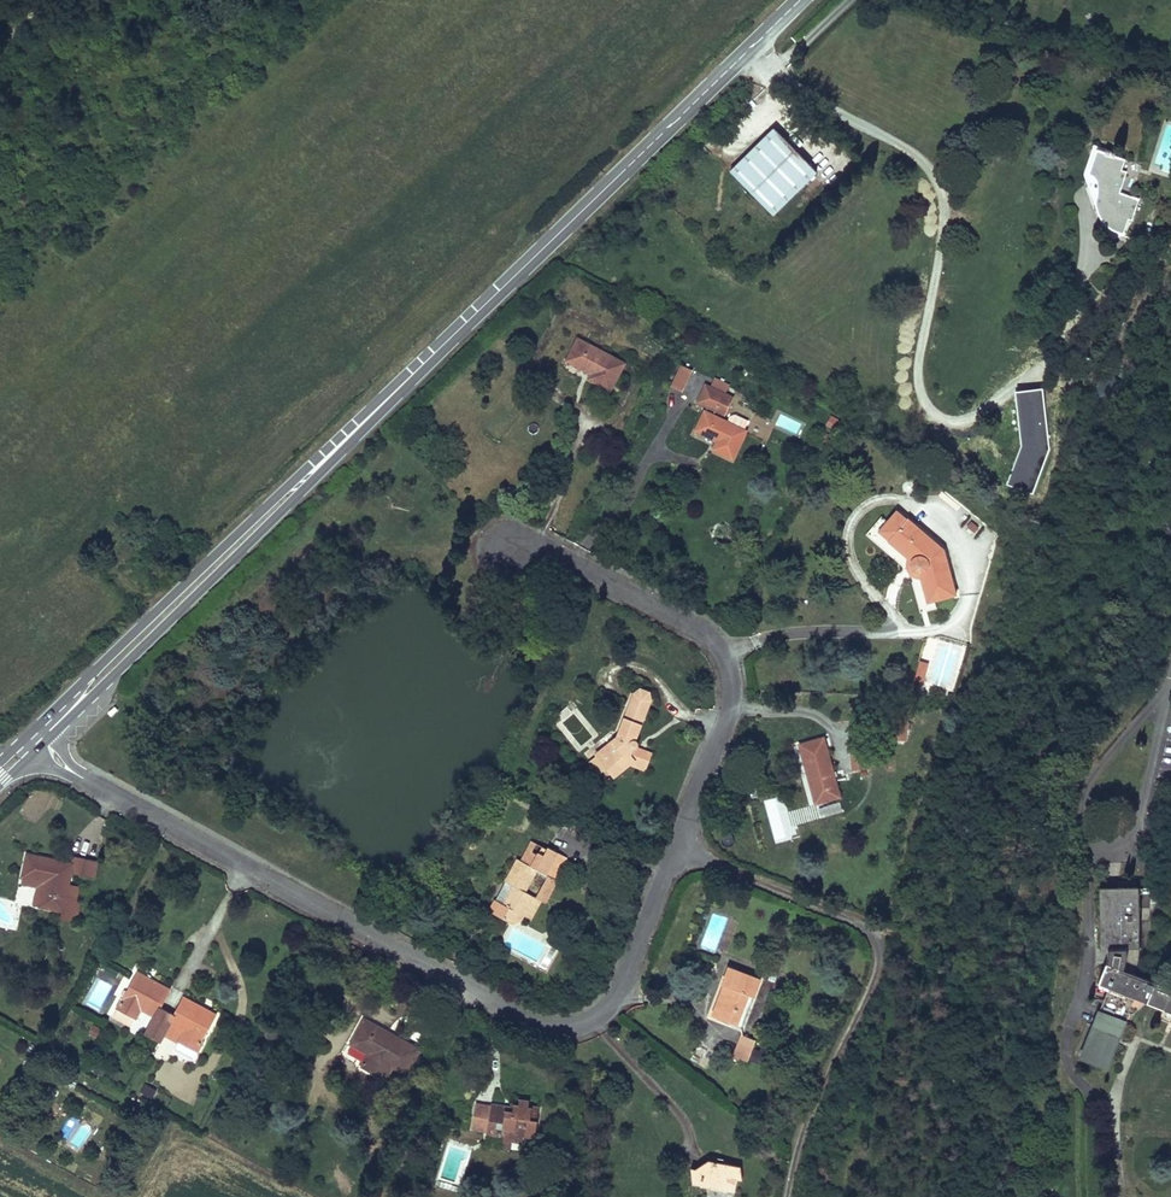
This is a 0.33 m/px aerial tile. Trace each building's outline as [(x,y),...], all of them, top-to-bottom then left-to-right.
[(813,174),(773,132),(731,172),(772,214),(813,174)] [(1122,201),(1126,180),(1122,179),(1125,167),(1117,165),(1119,157),(1108,155),(1106,160),(1095,158),(1090,180),(1096,181),(1098,196),(1101,197),(1097,216),(1106,217),(1103,231),(1112,233),(1111,238),(1126,241),(1130,223),(1134,224),(1139,204),(1122,201)] [(629,370),(583,347),(571,370),(591,380),(592,377),(597,380),(594,387),(615,397),(629,370)] [(726,392),(730,384),(710,375),(697,404),(725,417),(735,395),(726,392)] [(1015,390),(1021,445),(1006,485),(1034,495),(1051,448),(1045,387),(1015,390)] [(829,414),(825,425),(835,429),(839,418),(829,414)] [(751,438),(712,418),(702,438),(718,447),(720,444),(725,446),(719,457),(737,466),(751,438)] [(960,601),(948,556),(909,524),(908,526),(899,517),(890,528),(883,522),(867,541),(913,579),(922,618),(939,614),(937,606),(960,601)] [(925,678),(935,681),(937,671),(928,668),(925,678)] [(935,681),(925,678),(923,689),(932,691),(935,681)] [(633,708),(617,745),(601,759),(610,770),(619,781),(633,769),(646,774),(649,764),(632,757),(635,750),(638,752),(640,748),(640,746),(639,741),(653,702),(651,696),(643,693),(637,697),(635,697),(630,706),(633,708)] [(828,744),(804,750),(819,807),(843,801),(828,744)] [(632,757),(649,764),(652,757),(638,752),(635,750),(632,757)] [(602,776),(610,770),(601,759),(594,764),(602,776)] [(763,800),(775,843),(796,837),(784,795),(763,800)] [(531,869),(537,872),(542,861),(546,853),(541,850),(531,869)] [(539,927),(549,907),(545,905),(535,900),(546,877),(556,882),(563,886),(573,865),(556,856),(555,859),(551,857),(547,864),(542,861),(537,872),(531,869),(527,867),(515,891),(523,894),(513,914),(505,910),(500,920),(523,932),(531,929),(533,924),(539,927)] [(70,889),(73,877),(75,869),(30,858),(25,880),(48,885),(49,886),(48,890),(47,889),(42,910),(64,915),(62,922),(77,925),(81,907),(78,906),(67,904),(70,889)] [(97,883),(100,868),(77,863),(75,869),(73,877),(97,883)] [(1125,969),(1128,960),(1129,957),(1130,952),(1131,947),(1132,884),(1129,884),(1129,878),(1112,877),(1112,884),(1093,883),(1092,943),(1100,943),(1100,959),(1091,977),(1101,981),(1076,1050),(1100,1061),(1126,993),(1170,1011),(1170,988),(1125,969)] [(49,886),(48,885),(25,880),(24,887),(40,890),(36,908),(42,910),(47,889),(48,890),(49,886)] [(563,886),(556,882),(545,905),(549,907),(554,910),(566,887),(563,886)] [(78,906),(81,892),(70,889),(67,904),(78,906)] [(562,922),(554,937),(562,941),(571,927),(562,922)] [(165,1009),(174,995),(152,983),(151,985),(148,983),(149,981),(140,975),(116,1018),(134,1028),(143,1012),(158,1020),(149,1037),(161,1044),(171,1027),(188,1037),(183,1044),(201,1054),(220,1020),(209,1014),(207,1016),(203,1014),(204,1012),(185,1001),(177,1016),(165,1009)] [(737,1032),(749,1036),(766,988),(736,978),(732,991),(738,993),(727,1023),(739,1027),(737,1032)] [(411,1072),(422,1052),(397,1038),(396,1041),(388,1037),(389,1034),(367,1022),(356,1042),(375,1053),(373,1057),(367,1068),(387,1080),(394,1068),(396,1064),(411,1072)] [(89,1034),(97,1037),(100,1026),(92,1024),(89,1034)] [(373,1057),(375,1053),(356,1042),(353,1046),(373,1057)] [(756,1074),(764,1053),(750,1048),(741,1068),(756,1074)] [(411,1072),(396,1064),(394,1068),(409,1076),(411,1072)] [(144,1084),(140,1094),(153,1098),(157,1088),(144,1084)] [(504,1137),(504,1141),(529,1140),(529,1134),(540,1134),(539,1112),(532,1113),(531,1104),(521,1105),(521,1108),(514,1109),(514,1110),(507,1110),(507,1107),(493,1108),(494,1131),(501,1130),(501,1137),(504,1137)] [(82,1124),(70,1141),(78,1147),(91,1130),(82,1124)] [(529,1146),(529,1140),(504,1141),(504,1150),(514,1150),(514,1146),(529,1146)] [(693,1170),(695,1183),(737,1191),(740,1178),(744,1179),(741,1169),(722,1165),(711,1163),(699,1170),(693,1170)]
